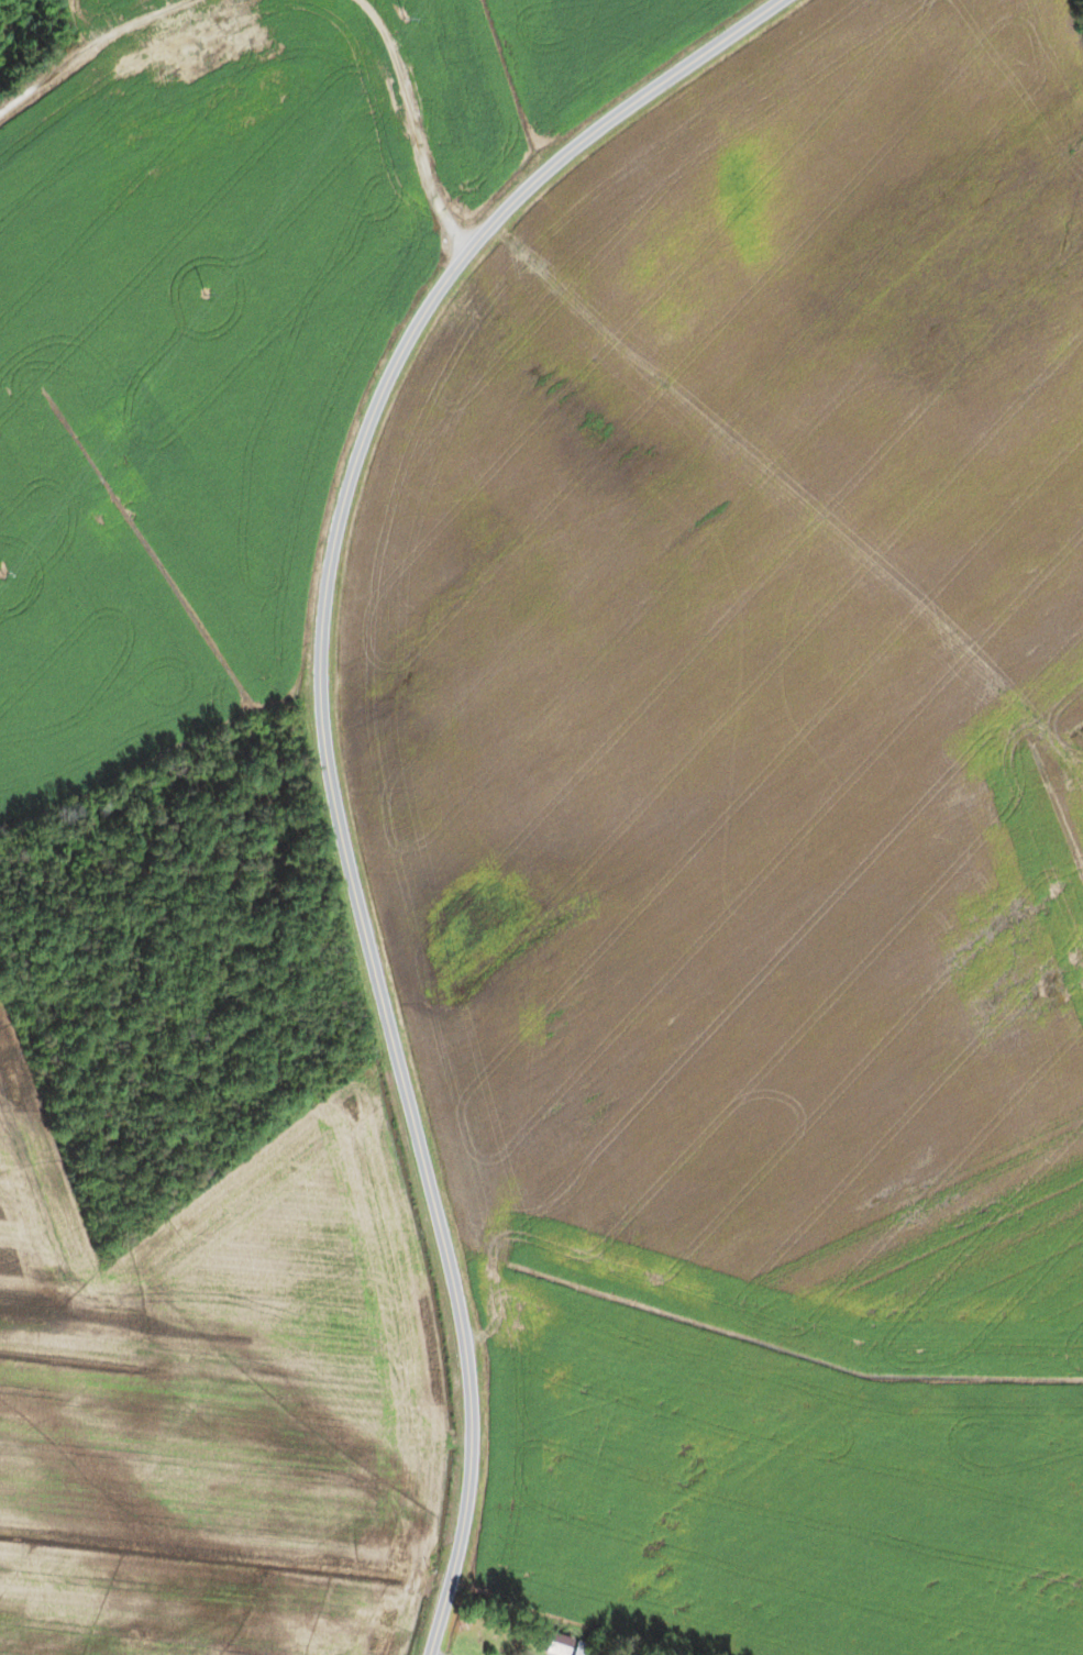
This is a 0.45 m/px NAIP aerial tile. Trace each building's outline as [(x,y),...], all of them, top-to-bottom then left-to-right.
[(574,1637),(551,1631),(545,1652),(557,1654),(569,1654),(574,1637)] [(594,1646),(579,1641),(574,1654),(591,1654),(594,1646)]
